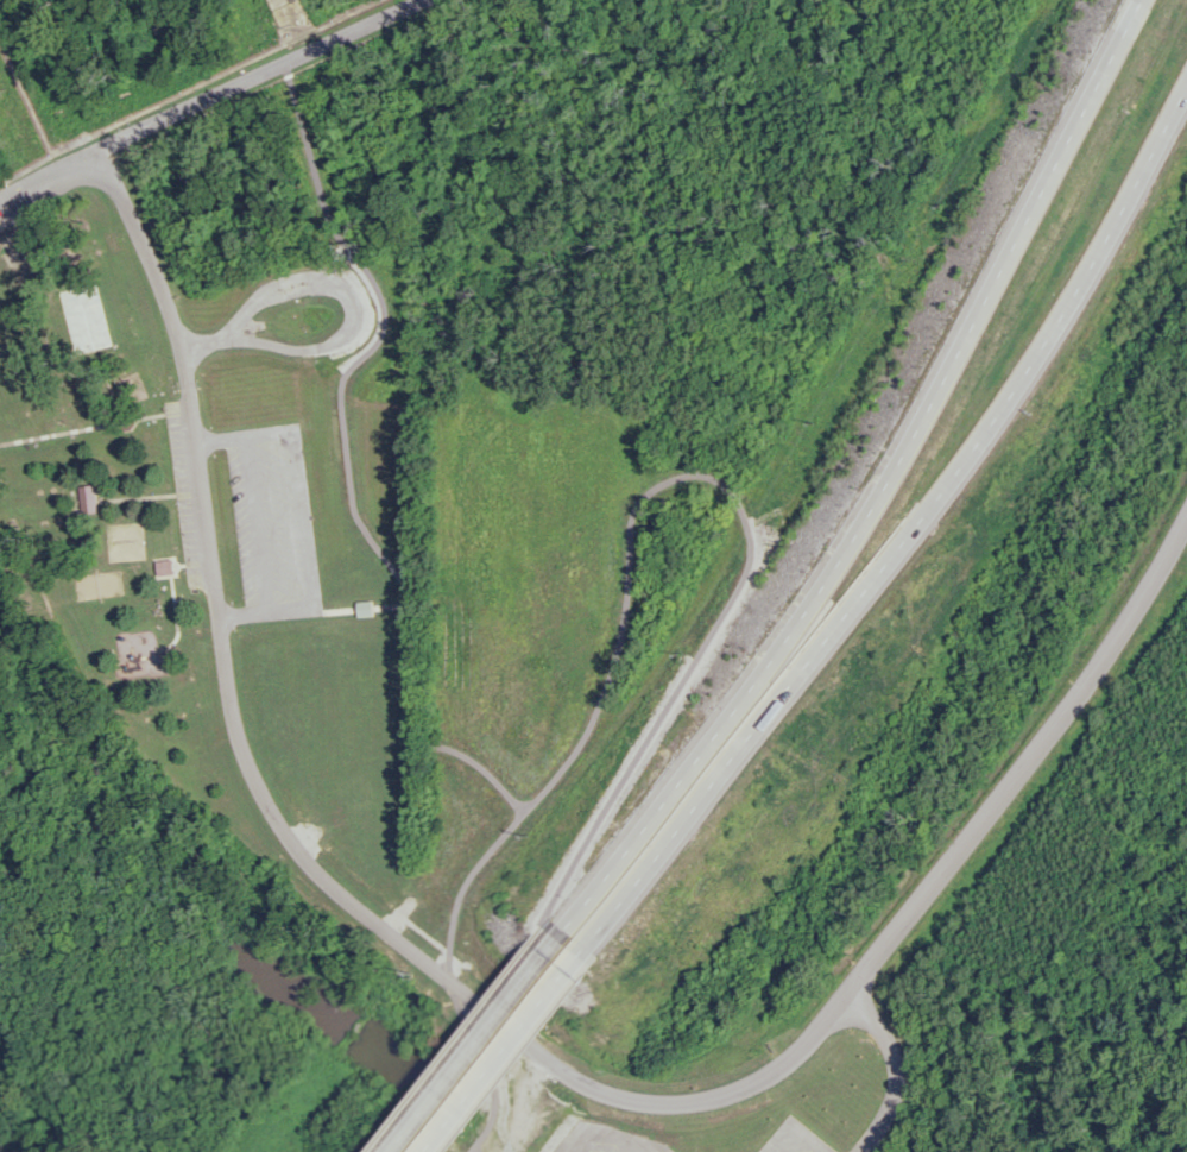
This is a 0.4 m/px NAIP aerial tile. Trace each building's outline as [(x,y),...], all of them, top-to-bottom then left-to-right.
[(95,513),(94,493),(92,493),(92,487),(83,488),(84,513),(95,513)] [(775,992),(765,984),(757,995),(768,1003),(775,992)]
